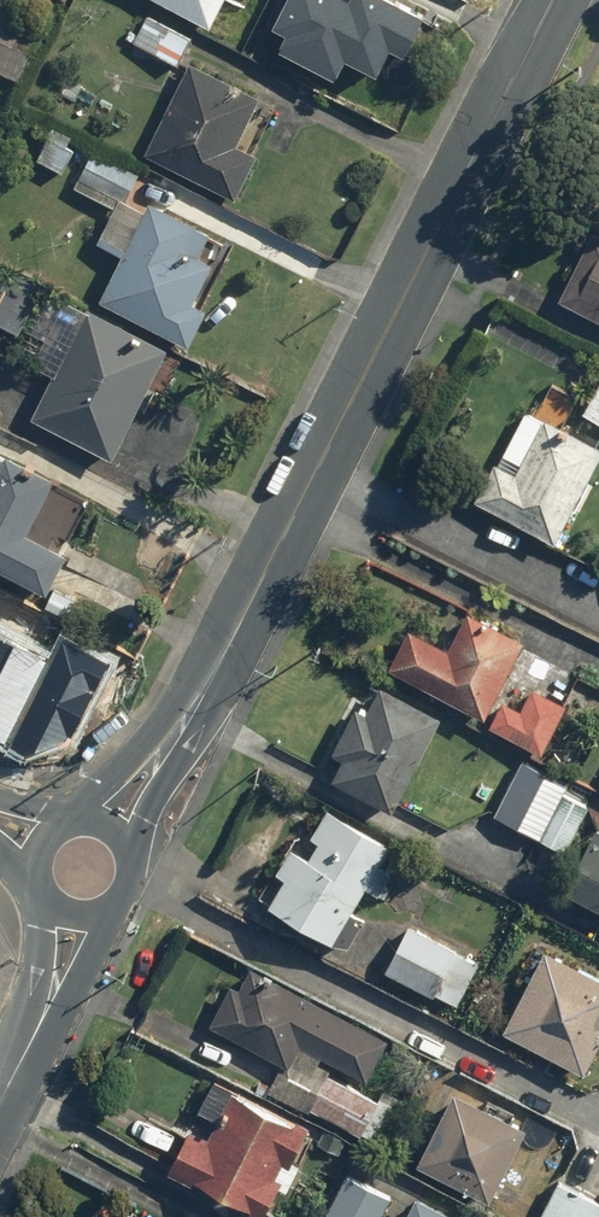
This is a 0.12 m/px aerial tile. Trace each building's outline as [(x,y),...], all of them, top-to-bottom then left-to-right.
[(218,32),(233,0),(148,0),(218,32)] [(423,15),(389,0),(281,0),(260,46),(337,79),(344,64),(374,77),(386,50),(404,58),(423,15)] [(16,82),(43,27),(0,6),(0,74),(16,82)] [(145,14),(130,42),(177,66),(191,38),(145,14)] [(236,145),(259,99),(188,64),(143,156),(233,201),(256,155),(236,145)] [(23,154),(60,174),(78,142),(40,122),(23,154)] [(91,149),(72,187),(113,208),(97,238),(122,251),(97,303),(186,347),(204,310),(194,305),(213,264),(197,256),(208,235),(145,204),(142,212),(124,203),(139,173),(91,149)] [(592,234),(558,301),(598,322),(598,237),(592,234)] [(166,351),(86,310),(48,290),(25,335),(33,339),(21,361),(52,377),(30,419),(110,460),(166,351)] [(580,416),(598,426),(598,381),(580,416)] [(490,462),(470,500),(552,544),(598,456),(598,450),(525,410),(496,465),(490,462)] [(0,453),(0,572),(45,595),(66,554),(53,547),(59,536),(67,541),(86,505),(49,486),(52,480),(0,453)] [(467,612),(448,649),(410,630),(388,672),(481,720),(503,679),(523,641),(467,612)] [(2,743),(46,653),(0,630),(0,742),(2,743)] [(64,644),(10,749),(31,759),(70,735),(107,665),(64,644)] [(377,687),(363,714),(351,708),(329,752),(341,757),(328,782),(390,814),(439,719),(377,687)] [(567,708),(531,687),(519,709),(505,700),(489,727),(540,756),(567,708)] [(492,819),(539,842),(563,792),(569,780),(523,757),(492,819)] [(539,842),(565,855),(589,805),(563,792),(539,842)] [(274,874),(283,880),(266,906),(330,945),(342,953),(363,921),(350,913),(364,889),(377,897),(392,873),(379,865),(389,849),(326,810),(297,856),(288,851),(274,874)] [(562,893),(598,913),(598,833),(595,831),(562,893)] [(478,963),(409,928),(386,972),(455,1008),(478,963)] [(525,985),(500,1032),(583,1075),(598,1044),(598,979),(552,954),(530,943),(512,978),(525,985)] [(287,1070),(299,1045),(365,1079),(387,1037),(247,965),(235,989),(229,986),(207,1028),(287,1070)] [(347,1075),(343,1083),(325,1074),(308,1109),(354,1132),(384,1148),(406,1105),(347,1075)] [(525,1128),(452,1092),(416,1166),(489,1202),(525,1128)] [(291,1161),(305,1132),(229,1095),(208,1139),(187,1129),(165,1173),(186,1183),(184,1187),(247,1216),(264,1216),(277,1190),(286,1194),(300,1165),(291,1161)] [(391,1195),(343,1171),(320,1216),(379,1216),(391,1195)] [(559,1176),(538,1216),(598,1216),(598,1214),(598,1197),(559,1176)] [(412,1198),(402,1216),(450,1216),(412,1198)]
